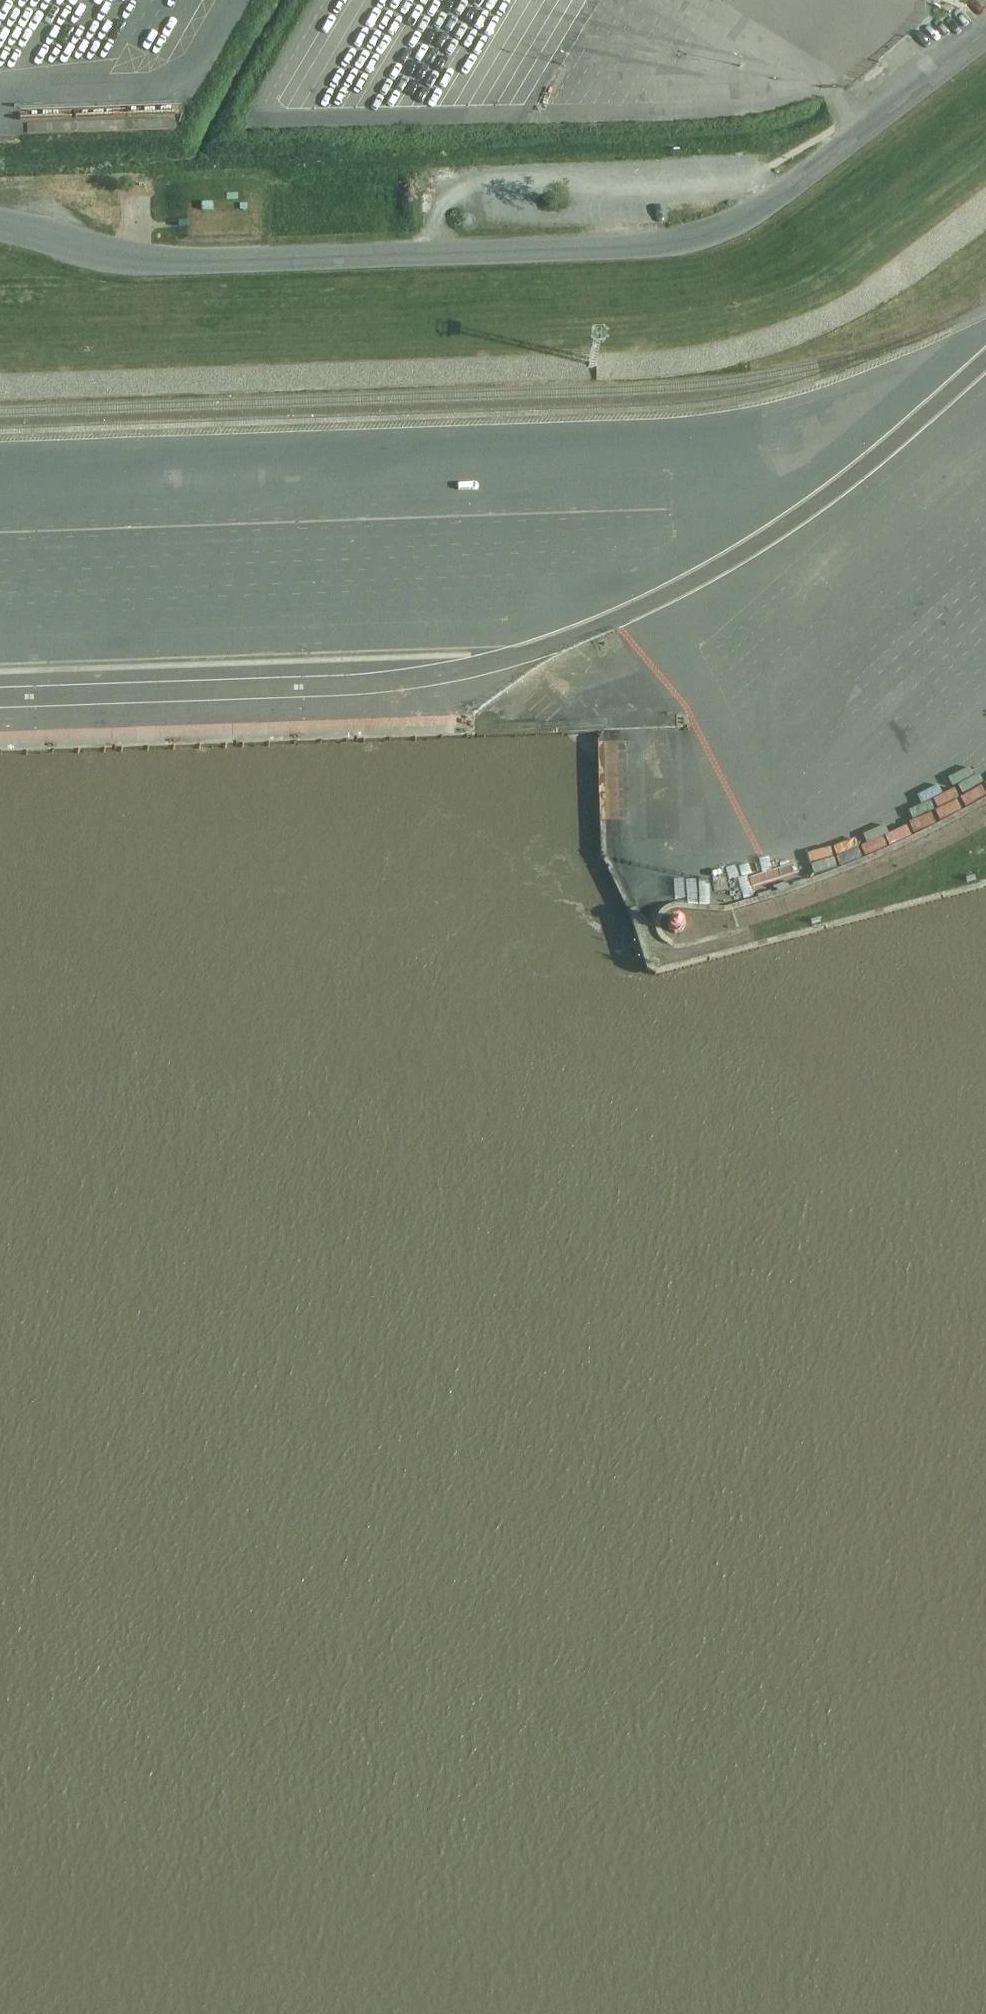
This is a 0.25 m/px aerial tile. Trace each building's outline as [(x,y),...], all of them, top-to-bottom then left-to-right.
[(870,0),(773,0),(771,3),(845,45),(870,0)] [(862,45),(879,60),(891,47),(874,31),(862,45)] [(880,86),(884,91),(904,74),(900,69),(880,86)] [(661,919),(657,925),(657,932),(662,937),(671,936),(675,931),(675,924),(669,919),(661,919)]
